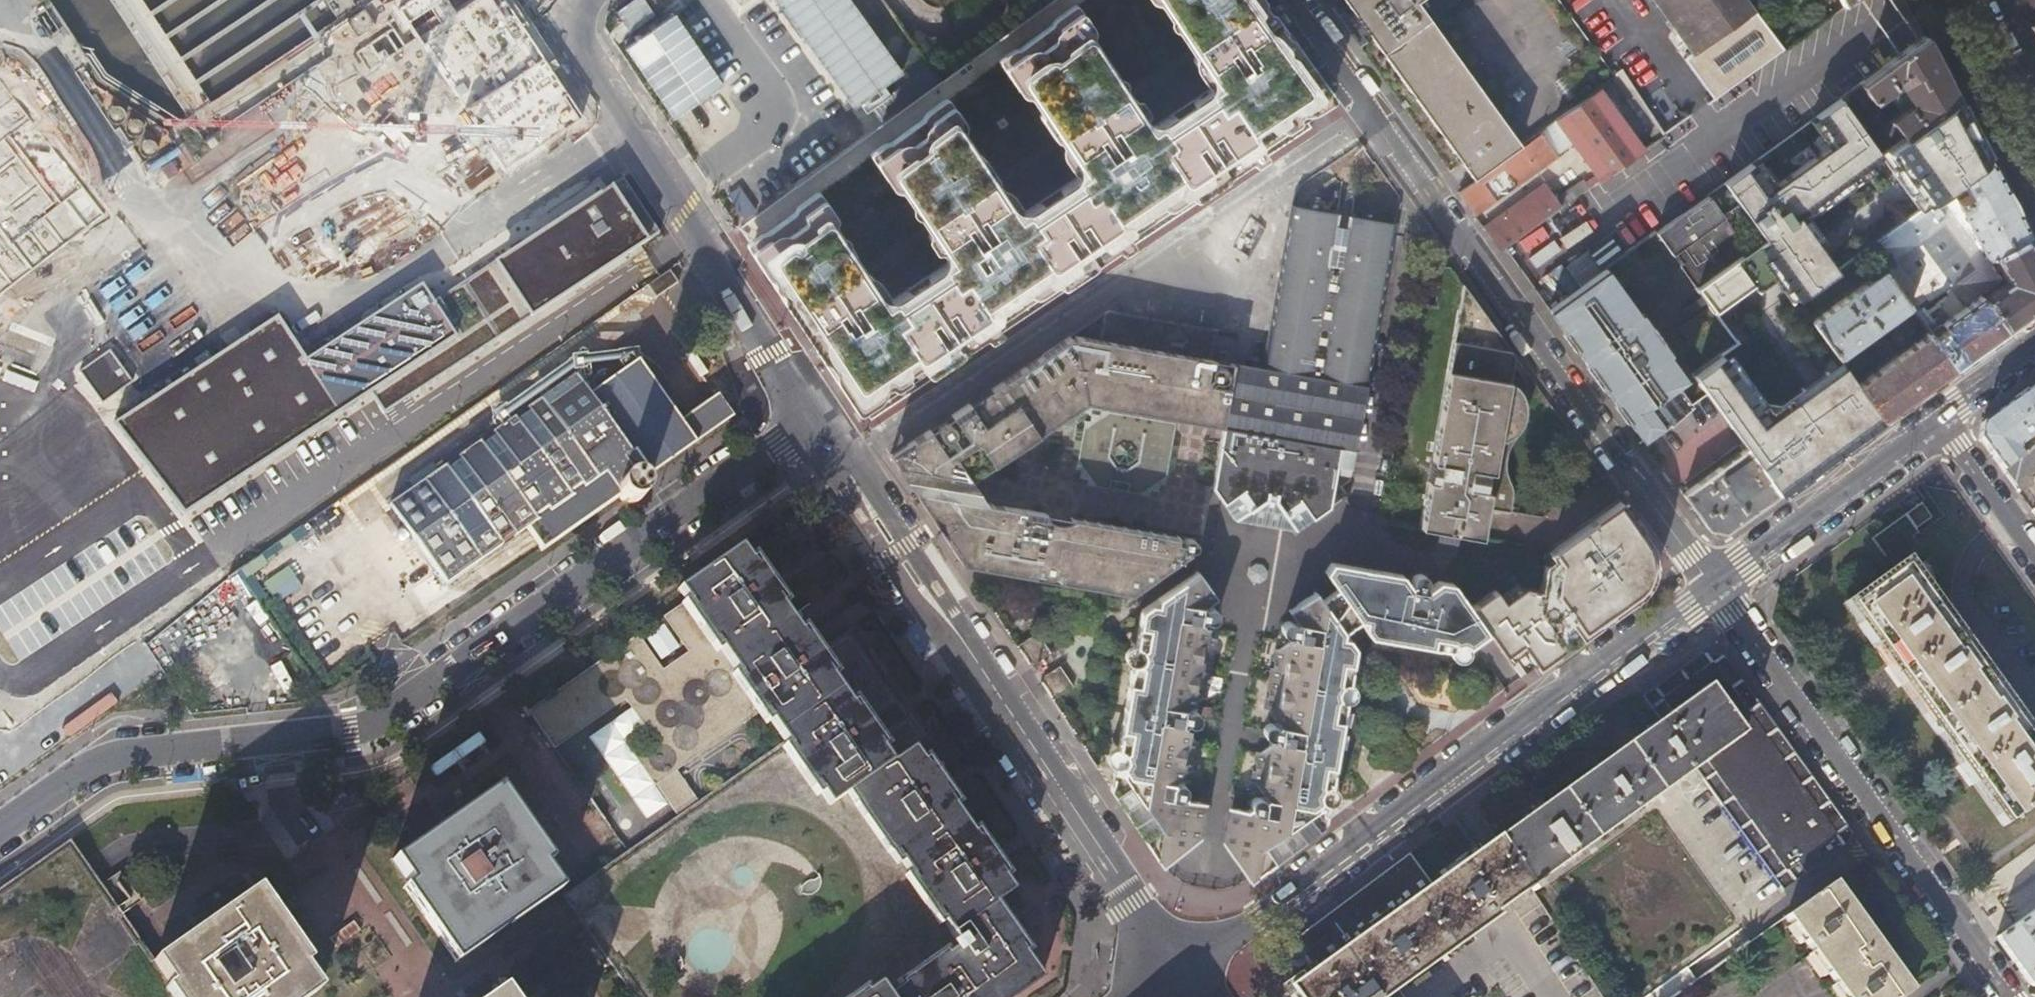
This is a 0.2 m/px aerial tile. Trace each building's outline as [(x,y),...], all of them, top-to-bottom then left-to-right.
[(397,18),(424,0),(384,0),(397,18)] [(616,10),(631,35),(619,42),(654,99),(670,89),(662,76),(672,70),(670,67),(685,58),(676,44),(688,36),(673,12),(659,21),(646,0),(633,0),(616,10)] [(754,250),(863,414),(869,415),(1330,109),(1330,103),(1256,0),(1170,0),(1230,81),(1154,127),(1075,14),(1012,61),(1089,172),(1021,215),(943,108),(881,151),(956,262),(886,306),(811,200),(753,240),(754,250)] [(856,128),(933,79),(882,0),(774,0),(856,128)] [(1523,140),(1422,0),(1349,0),(1355,8),(1357,11),(1371,30),(1476,174),(1523,140)] [(1711,99),(1781,48),(1745,0),(1651,0),(1687,53),(1682,57),(1711,99)] [(1365,35),(1371,30),(1357,11),(1355,8),(1349,13),(1365,35)] [(1807,30),(1818,22),(1812,13),(1801,22),(1807,30)] [(358,16),(341,27),(351,43),(369,32),(358,16)] [(1882,124),(1896,142),(1956,98),(1923,35),(1852,87),(1866,105),(1896,83),(1911,102),(1882,124)] [(1598,181),(1609,172),(1642,149),(1598,86),(1553,119),(1598,181)] [(1878,155),(1919,210),(1949,189),(1960,180),(1989,160),(1971,126),(1956,98),(1896,142),(1878,155)] [(1721,182),(1763,238),(1795,214),(1877,155),(1836,99),(1814,115),(1832,141),(1768,188),(1749,162),(1721,182)] [(1457,192),(1474,215),(1554,156),(1538,132),(1457,192)] [(1919,210),(1866,249),(1873,258),(1881,270),(1907,305),(1927,332),(1940,322),(1979,294),(2000,278),(1986,258),(1992,254),(2028,234),(1989,160),(1960,180),(1968,195),(1957,201),(1949,189),(1919,210)] [(1579,194),(1594,183),(1588,175),(1573,186),(1579,194)] [(112,425),(182,517),(368,394),(382,415),(657,234),(620,179),(431,303),(419,285),(304,361),(276,318),(112,425)] [(1335,183),(1331,207),(1347,210),(1351,186),(1335,183)] [(1483,228),(1500,251),(1542,221),(1560,208),(1544,184),(1483,228)] [(408,192),(364,217),(379,244),(424,219),(408,192)] [(1678,265),(1695,287),(1747,250),(1705,194),(1653,231),(1670,254),(1672,253),(1680,263),(1678,265)] [(1256,362),(1235,358),(1224,426),(1356,445),(1394,218),(1347,210),(1331,207),(1285,199),(1256,362)] [(1836,271),(1795,214),(1763,238),(1747,250),(1695,287),(1701,296),(1705,301),(1713,311),(1774,268),(1796,300),(1836,271)] [(2006,331),(2033,312),(2034,310),(2034,248),(2028,234),(1992,254),(2007,281),(1982,297),(2006,331)] [(1427,235),(1379,516),(1482,536),(1488,506),(1507,509),(1514,466),(1513,460),(1509,436),(1511,431),(1514,427),(1521,421),(1524,412),(1524,405),(1523,396),(1520,390),(1514,384),(1508,381),(1513,354),(1427,235)] [(1836,271),(1796,300),(1803,309),(1873,258),(1866,249),(1836,271)] [(1546,308),(1643,440),(1692,405),(1676,384),(1684,378),(1602,268),(1546,308)] [(1881,270),(1811,321),(1833,352),(1837,358),(1907,305),(1881,270)] [(675,282),(668,271),(645,288),(653,298),(675,282)] [(1932,338),(1954,368),(1984,347),(2006,331),(1982,297),(1979,294),(1940,322),(1944,329),(1932,338)] [(1685,316),(1705,301),(1701,296),(1681,311),(1685,316)] [(1111,308),(890,454),(896,465),(972,477),(1086,402),(1175,417),(1224,426),(1235,358),(1221,356),(1221,344),(1212,342),(1211,351),(1202,349),(1203,340),(1207,323),(1111,308)] [(1856,385),(1881,420),(1927,387),(1954,368),(1932,338),(1929,334),(1856,385)] [(1722,345),(1726,350),(1736,343),(1732,338),(1722,345)] [(1212,342),(1203,340),(1202,349),(1211,351),(1212,342)] [(1776,494),(1778,493),(1833,455),(1881,420),(1856,385),(1837,358),(1833,352),(1817,365),(1826,377),(1777,411),(1756,407),(1719,355),(1692,374),(1744,448),(1776,494)] [(574,377),(387,506),(443,587),(524,531),(539,553),(731,417),(715,395),(678,421),(634,362),(586,395),(574,377)] [(2004,407),(1983,422),(1980,437),(2003,470),(2021,457),(2015,448),(2022,443),(2029,439),(2031,442),(2034,440),(2034,438),(2033,435),(2034,434),(2034,385),(2004,407)] [(1170,446),(1175,417),(1086,402),(1081,431),(1079,450),(1077,460),(1087,462),(1086,471),(1095,473),(1093,482),(1141,491),(1143,481),(1153,483),(1154,473),(1164,475),(1166,464),(1170,446)] [(1356,445),(1224,426),(1214,486),(1239,521),(1295,530),(1348,492),(1342,483),(1352,475),(1356,445)] [(1079,450),(1081,431),(1071,430),(1069,448),(1079,450)] [(2015,448),(2021,457),(2024,454),(2028,452),(2022,443),(2015,448)] [(1180,447),(1170,446),(1166,464),(1176,466),(1180,447)] [(2003,470),(2019,491),(2033,483),(2029,475),(2034,472),(2034,447),(2028,452),(2024,454),(2021,457),(2003,470)] [(1752,512),(1776,494),(1744,448),(1681,493),(1707,531),(1725,531),(1752,512)] [(972,477),(896,465),(905,477),(911,487),(988,501),(978,487),(972,477)] [(972,579),(1112,604),(1190,550),(1192,546),(1193,542),(1191,538),(1187,536),(1086,518),(1074,522),(1068,522),(1064,521),(1060,518),(1054,513),(988,501),(911,487),(972,579)] [(1504,601),(1495,589),(1471,607),(1493,637),(1505,654),(1521,642),(1538,666),(1641,591),(1640,590),(1645,586),(1650,579),(1653,574),(1654,567),(1654,559),(1652,551),(1648,543),(1649,543),(1619,500),(1542,556),(1545,560),(1540,589),(1532,588),(1511,603),(1508,599),(1504,601)] [(1936,524),(1922,505),(1872,540),(1886,559),(1936,524)] [(625,851),(564,895),(635,996),(1010,996),(1039,976),(990,904),(1011,889),(913,745),(923,739),(907,715),(871,739),(863,727),(898,703),(848,631),(813,655),(738,548),(677,590),(684,601),(762,712),(783,742),(695,802),(686,809),(673,817),(625,851)] [(1329,569),(1338,562),(1323,559),(1329,569)] [(1493,637),(1471,607),(1452,582),(1427,578),(1420,582),(1419,579),(1418,578),(1416,576),(1414,575),(1412,575),(1406,579),(1401,573),(1338,562),(1329,569),(1338,582),(1360,615),(1364,620),(1390,625),(1388,636),(1474,651),(1473,650),(1473,649),(1472,648),(1472,647),(1472,645),(1472,644),(1473,642),(1474,641),(1475,640),(1476,639),(1478,639),(1479,639),(1480,639),(1482,639),(1483,640),(1484,640),(1485,641),(1485,642),(1493,637)] [(2034,749),(2034,737),(1911,565),(1905,569),(2034,749)] [(2034,803),(2034,749),(1905,569),(1850,607),(2007,823),(2034,803)] [(1114,757),(1109,786),(1160,862),(1195,838),(1206,782),(1190,761),(1190,757),(1187,753),(1192,750),(1194,747),(1193,745),(1189,737),(1195,733),(1196,724),(1200,702),(1195,696),(1200,694),(1202,693),(1202,691),(1203,688),(1202,685),(1198,681),(1205,677),(1213,629),(1208,623),(1211,623),(1212,622),(1215,619),(1216,618),(1216,616),(1215,612),(1212,609),(1217,605),(1218,600),(1198,572),(1140,613),(1130,667),(1133,668),(1136,670),(1137,673),(1137,675),(1136,679),(1134,681),(1131,682),(1128,681),(1117,743),(1120,743),(1122,745),(1123,748),(1123,751),(1122,754),(1120,756),(1118,757),(1114,757)] [(1338,582),(1320,594),(1343,627),(1360,615),(1338,582)] [(1251,878),(1324,825),(1331,781),(1329,780),(1327,778),(1326,775),(1326,772),(1327,769),(1329,767),(1331,766),(1334,766),(1342,721),(1339,720),(1337,718),(1336,717),(1335,716),(1335,712),(1335,711),(1336,710),(1338,708),(1341,706),(1344,706),(1354,644),(1343,627),(1320,594),(1315,587),(1283,611),(1283,617),(1287,621),(1282,624),(1280,628),(1280,629),(1281,633),(1285,636),(1278,641),(1270,686),(1275,692),(1272,694),(1269,697),(1269,698),(1270,702),(1273,706),(1266,712),(1260,751),(1264,756),(1261,758),(1258,760),(1257,763),(1257,765),(1258,768),(1262,771),(1234,789),(1225,841),(1251,878)] [(661,670),(636,634),(526,712),(554,750),(624,703),(650,741),(630,755),(654,788),(675,773),(762,712),(684,601),(661,617),(686,653),(661,670)] [(2001,828),(2007,823),(1850,607),(1845,612),(2001,828)] [(1372,633),(1388,636),(1390,625),(1364,620),(1372,633)] [(1038,630),(1016,645),(1029,664),(1051,649),(1038,630)] [(1486,645),(1485,642),(1485,641),(1484,640),(1483,640),(1482,639),(1480,639),(1479,639),(1478,639),(1476,639),(1475,640),(1474,641),(1473,642),(1472,644),(1472,645),(1472,647),(1472,648),(1473,649),(1473,650),(1474,651),(1477,653),(1480,653),(1483,652),(1485,650),(1486,648),(1486,645)] [(1849,844),(1853,835),(1723,656),(1704,652),(1642,698),(1659,722),(1496,838),(1528,887),(1531,891),(1537,887),(1535,883),(1685,777),(1691,786),(1702,780),(1782,891),(1849,844)] [(1133,668),(1130,667),(1127,668),(1124,670),(1123,673),(1123,677),(1125,680),(1128,681),(1131,682),(1134,681),(1136,679),(1137,675),(1137,673),(1136,670),(1133,668)] [(1348,708),(1344,706),(1341,706),(1338,708),(1336,710),(1335,711),(1335,712),(1335,716),(1336,717),(1337,718),(1339,720),(1342,721),(1344,721),(1346,720),(1349,718),(1350,717),(1350,714),(1350,710),(1348,708)] [(762,712),(675,773),(695,802),(783,742),(762,712)] [(1110,755),(1114,757),(1118,757),(1120,756),(1122,754),(1123,751),(1123,748),(1122,745),(1120,743),(1117,743),(1114,742),(1111,743),(1109,746),(1108,749),(1108,752),(1110,755)] [(1329,780),(1331,781),(1334,781),(1337,780),(1339,778),(1341,773),(1340,770),(1338,768),(1336,767),(1334,766),(1331,766),(1329,767),(1327,769),(1326,772),(1326,775),(1327,778),(1329,780)] [(675,773),(654,788),(673,817),(686,809),(695,802),(675,773)] [(492,790),(396,858),(462,954),(559,884),(492,790)] [(1528,887),(1496,838),(1478,851),(1455,819),(1452,821),(1475,853),(1428,886),(1407,855),(1292,941),(1311,969),(1287,986),(1295,996),(1401,996),(1395,989),(1496,916),(1493,911),(1528,887)] [(160,959),(75,840),(0,892),(0,996),(186,996),(160,959)] [(1834,882),(1785,917),(1791,925),(1803,941),(1812,953),(1833,982),(1843,996),(1905,996),(1913,991),(1834,882)] [(186,996),(313,996),(323,990),(255,892),(160,959),(186,996)] [(2031,912),(1996,938),(2029,983),(2034,984),(2034,918),(2031,912)] [(1803,941),(1791,925),(1787,928),(1799,944),(1803,941)] [(1833,982),(1812,953),(1807,957),(1836,996),(1843,996),(1833,982)] [(498,987),(483,996),(505,996),(498,987)]
